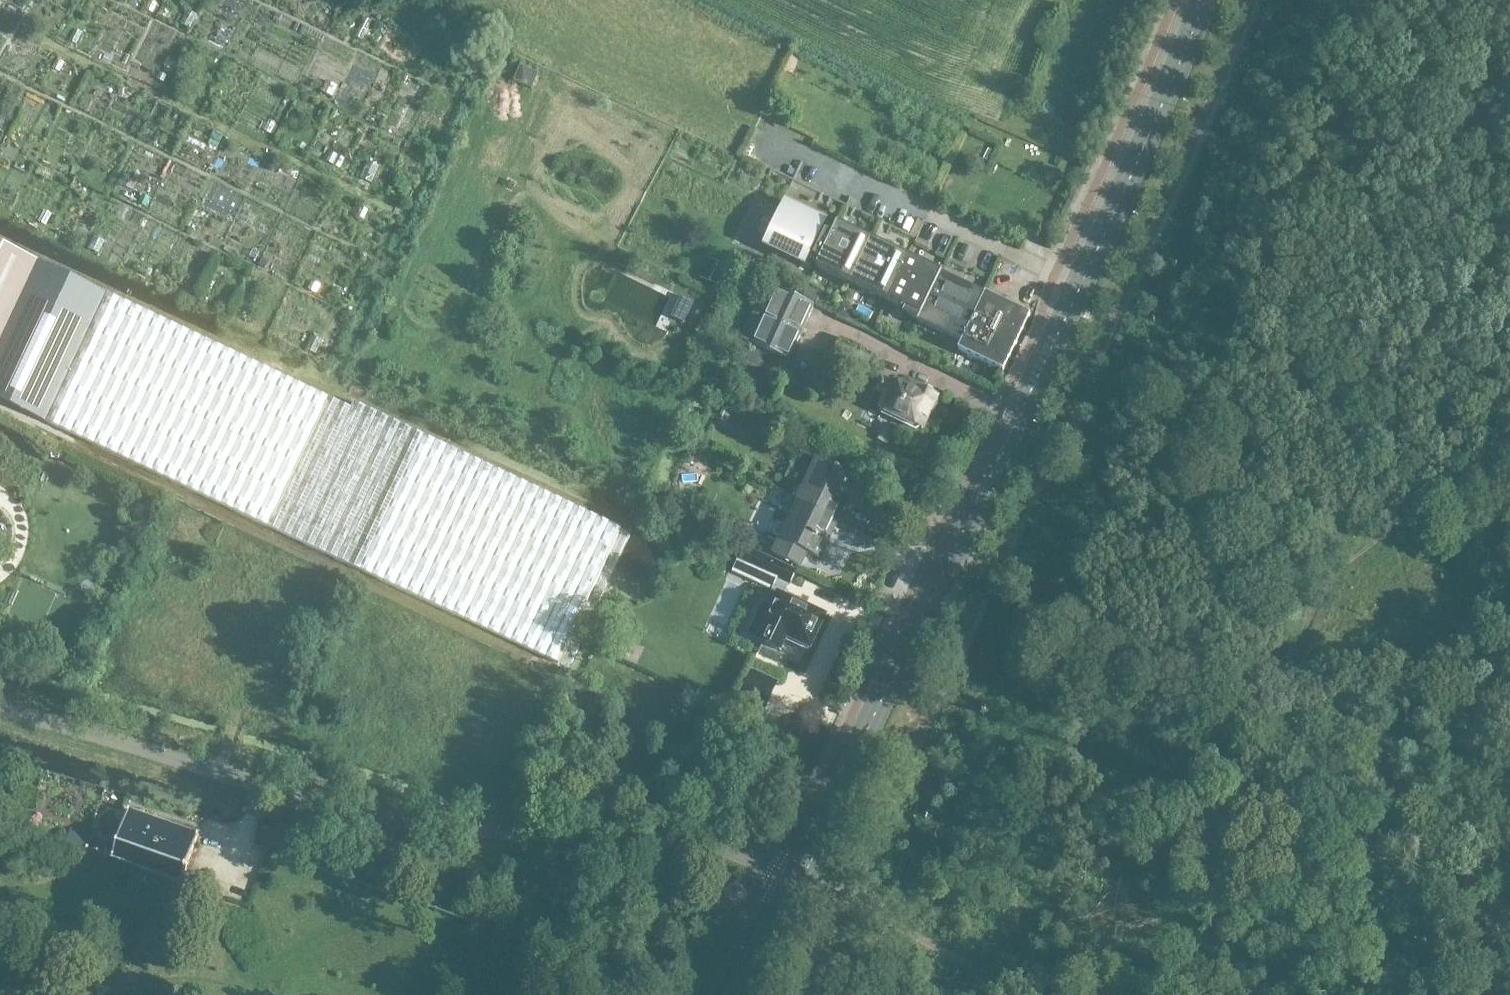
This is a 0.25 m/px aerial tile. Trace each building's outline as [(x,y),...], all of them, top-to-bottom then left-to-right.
[(522,64),(516,77),(534,84),(539,71),(522,64)] [(792,208),(773,247),(800,260),(801,257),(819,265),(817,268),(852,284),(873,241),(838,225),(836,229),(792,208)] [(873,241),(852,284),(888,301),(908,258),(873,241)] [(47,423),(108,293),(0,242),(0,400),(47,423)] [(908,258),(888,301),(921,317),(942,275),(908,258)] [(921,317),(919,323),(962,344),(985,296),(942,275),(921,317)] [(790,360),(815,305),(767,284),(742,338),(790,360)] [(108,293),(47,423),(560,664),(623,529),(447,446),(380,414),(354,402),(351,408),(108,293)] [(962,344),(959,350),(1004,372),(1031,315),(986,294),(985,296),(962,344)] [(881,375),(873,391),(885,396),(884,413),(916,429),(918,427),(924,430),(933,410),(935,411),(939,402),(938,400),(940,397),(929,392),(927,396),(899,382),(898,383),(881,375)] [(817,460),(798,498),(840,518),(858,479),(833,467),(837,459),(803,443),(799,451),(817,460)] [(779,538),(772,554),(801,568),(808,552),(821,558),(840,518),(798,498),(779,538)] [(745,546),(738,561),(778,580),(765,607),(760,604),(745,635),(760,643),(782,653),(790,638),(811,649),(826,617),(807,608),(811,599),(803,596),(799,604),(780,596),(786,584),(790,586),(798,570),(745,546)] [(754,669),(744,697),(769,705),(778,677),(754,669)] [(130,810),(112,859),(182,884),(200,834),(130,810)] [(91,836),(71,829),(66,841),(86,849),(91,836)]
